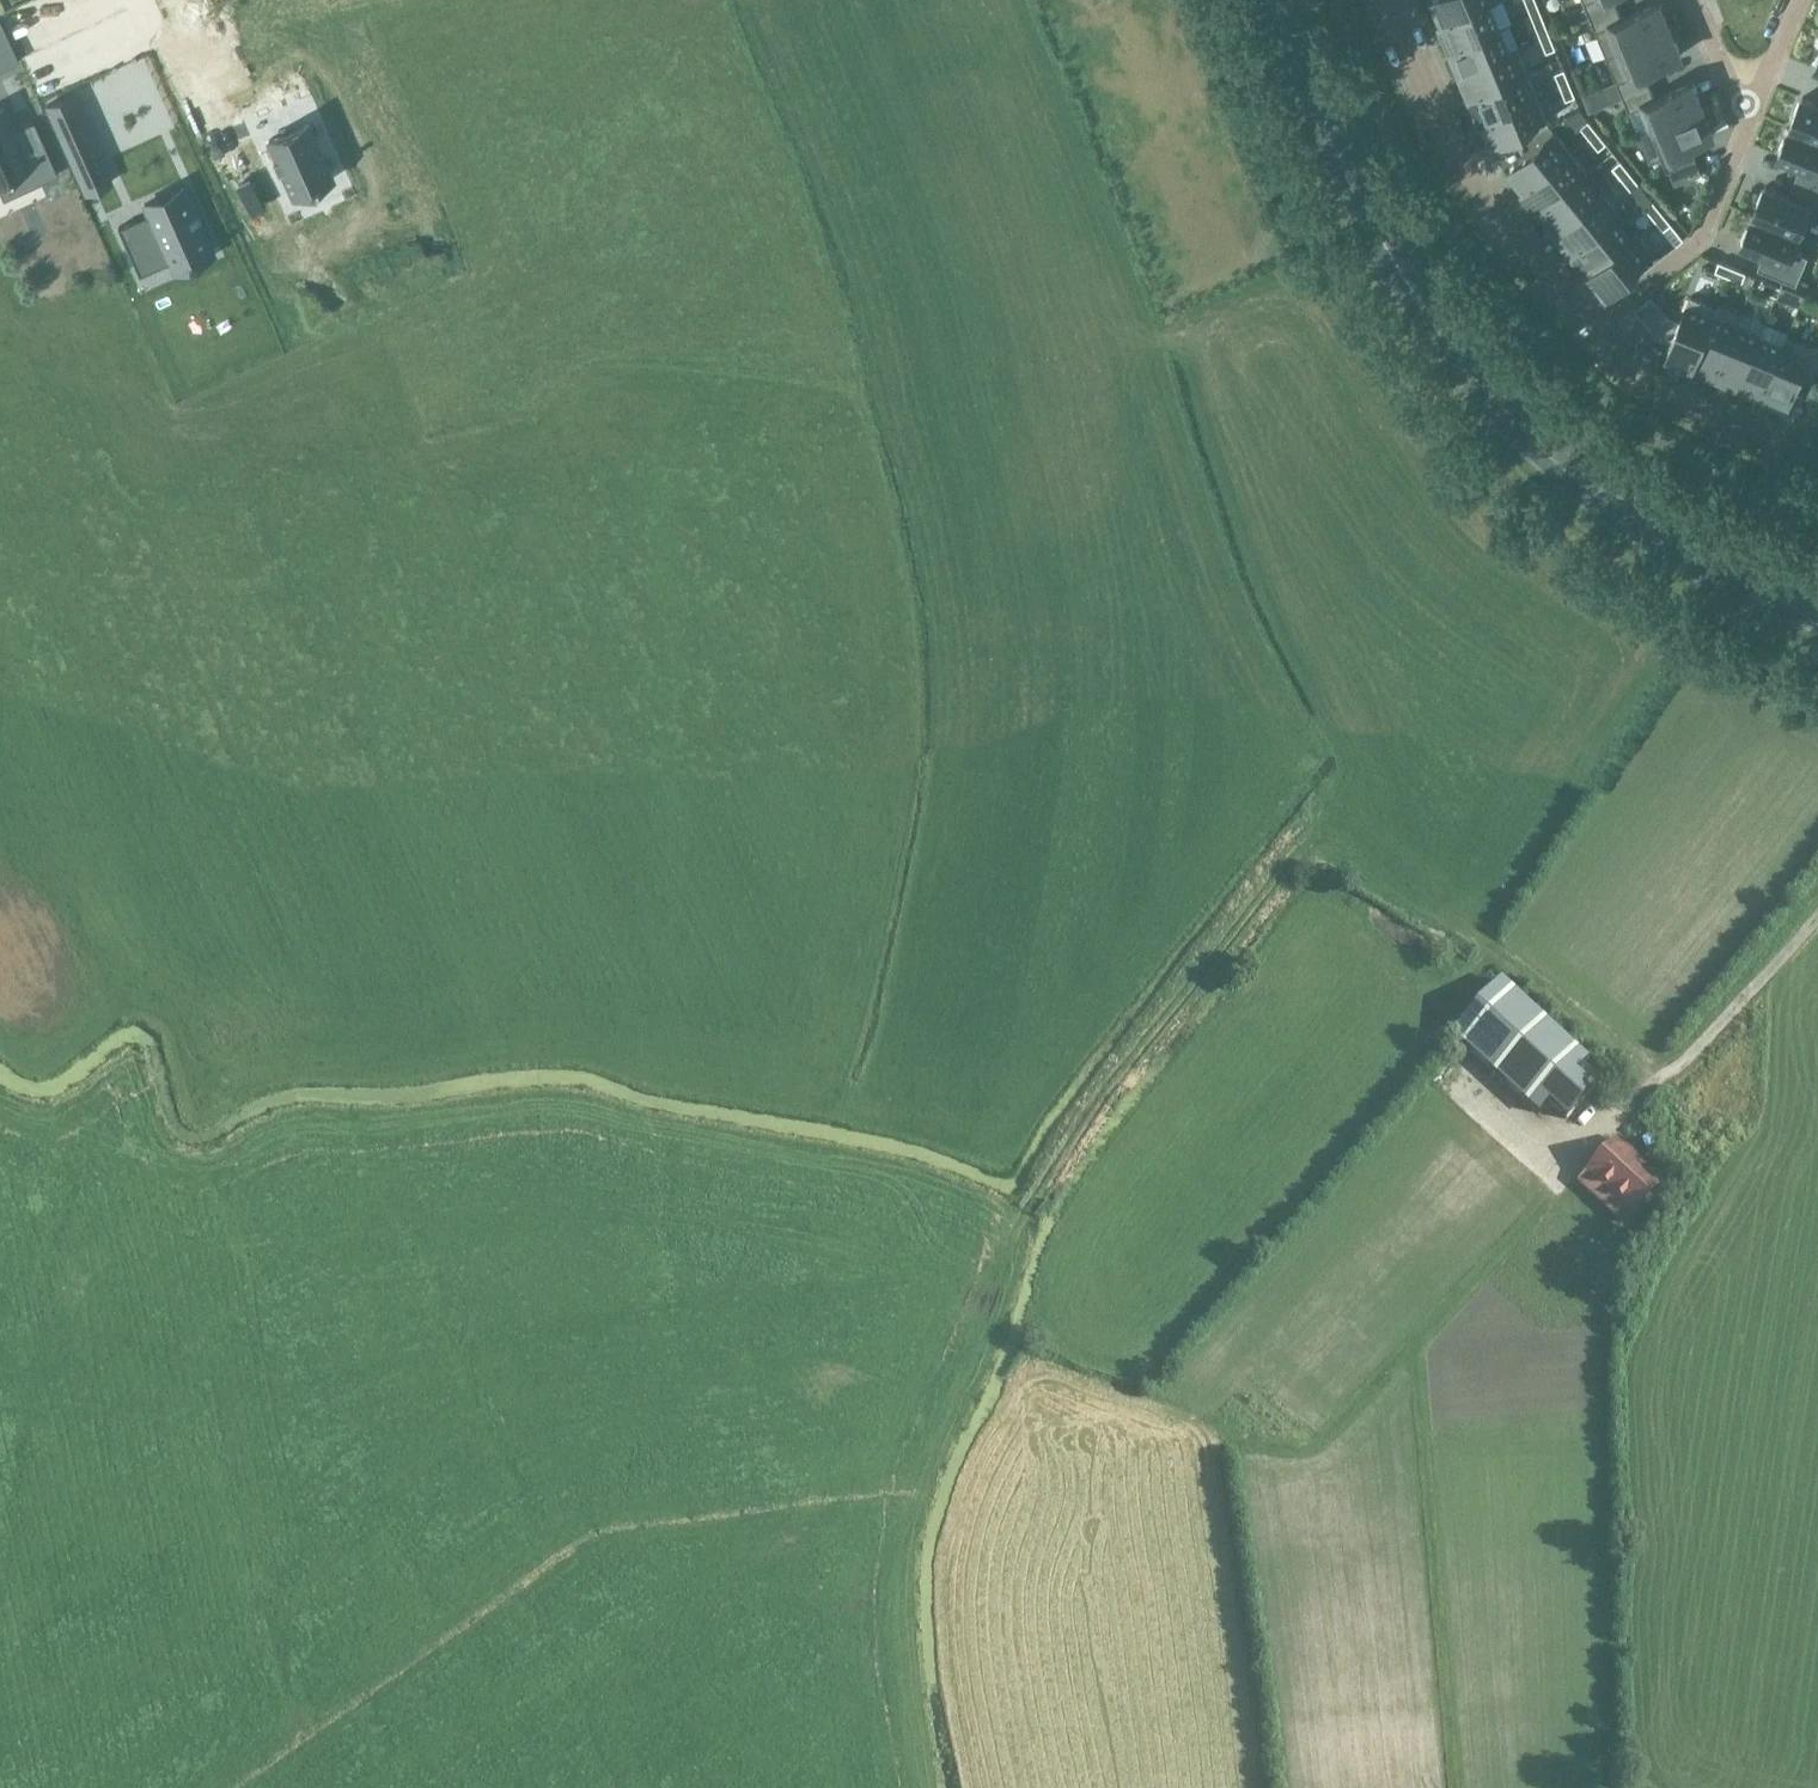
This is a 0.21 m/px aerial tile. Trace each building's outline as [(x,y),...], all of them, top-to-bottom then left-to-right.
[(1445,22),(1497,1),(1497,0),(1436,0),(1445,22)] [(1590,16),(1616,5),(1614,0),(1583,0),(1590,16)] [(1499,28),(1490,5),(1498,2),(1497,1),(1445,22),(1455,46),(1499,28)] [(1616,5),(1590,16),(1606,56),(1666,31),(1656,5),(1622,19),(1616,5)] [(13,47),(0,19),(0,53),(13,47)] [(1550,35),(1545,21),(1535,25),(1541,38),(1550,35)] [(1508,51),(1499,28),(1455,46),(1465,70),(1517,49),(1516,48),(1508,51)] [(1666,31),(1606,56),(1623,95),(1649,84),(1644,71),(1677,57),(1666,31)] [(1556,48),(1550,35),(1541,38),(1546,52),(1556,48)] [(1527,72),(1517,49),(1465,70),(1474,94),(1527,72)] [(1530,69),(1536,81),(1552,74),(1547,62),(1530,69)] [(1570,82),(1564,69),(1555,73),(1561,86),(1570,82)] [(1537,96),(1527,72),(1474,94),(1484,118),(1537,96)] [(1575,96),(1570,82),(1561,86),(1566,100),(1575,96)] [(1639,135),(1699,110),(1688,84),(1655,98),(1649,84),(1623,95),(1629,111),(1640,106),(1650,130),(1639,134),(1639,135)] [(73,93),(47,105),(56,126),(77,172),(86,193),(112,181),(103,160),(82,114),(73,93)] [(1547,121),(1537,96),(1484,118),(1494,143),(1547,121)] [(1790,127),(1817,138),(1817,104),(1802,98),(1790,127)] [(1699,110),(1639,135),(1650,162),(1661,157),(1667,170),(1696,159),(1690,145),(1710,137),(1699,110)] [(0,115),(0,180),(26,169),(33,185),(58,174),(35,125),(13,135),(3,113),(0,115)] [(1597,132),(1588,120),(1580,127),(1589,138),(1597,132)] [(277,158),(282,170),(292,193),(312,184),(312,185),(318,182),(318,181),(332,175),(308,122),(269,140),(277,158)] [(1790,127),(1778,155),(1809,168),(1803,184),(1817,190),(1817,138),(1790,127)] [(1527,188),(1571,153),(1555,132),(1510,167),(1527,188)] [(1606,143),(1597,132),(1589,138),(1598,149),(1606,143)] [(1527,188),(1544,208),(1581,178),(1582,179),(1588,174),(1571,153),(1527,188)] [(1629,172),(1620,161),(1613,167),(1622,178),(1629,172)] [(1639,183),(1629,172),(1622,178),(1631,189),(1639,183)] [(1544,208),(1560,228),(1597,198),(1596,197),(1582,179),(1581,178),(1544,208)] [(1803,184),(1796,199),(1765,186),(1753,215),(1804,236),(1811,220),(1817,223),(1817,190),(1803,184)] [(149,213),(118,227),(123,237),(125,236),(134,257),(163,244),(173,267),(189,259),(190,262),(196,259),(195,257),(212,249),(184,188),(145,205),(149,213)] [(1560,228),(1576,249),(1613,218),(1614,219),(1621,214),(1603,192),(1596,197),(1597,198),(1560,228)] [(1662,212),(1653,201),(1645,207),(1654,219),(1662,212)] [(1671,224),(1662,212),(1654,219),(1663,230),(1671,224)] [(1796,284),(1808,256),(1797,252),(1804,236),(1753,215),(1741,244),(1772,257),(1766,272),(1793,283),(1796,284)] [(1576,249),(1592,269),(1630,239),(1629,238),(1614,219),(1613,218),(1576,249)] [(1636,232),(1629,238),(1630,239),(1592,269),(1609,290),(1653,254),(1636,232)] [(1719,261),(1715,271),(1728,276),(1732,267),(1719,261)] [(1746,273),(1732,267),(1728,276),(1742,282),(1746,273)] [(1763,290),(1776,296),(1780,287),(1767,281),(1763,290)] [(1796,284),(1793,283),(1786,300),(1800,306),(1807,289),(1796,284)] [(1693,360),(1715,308),(1690,297),(1679,322),(1671,343),(1668,349),(1693,360)] [(1717,370),(1735,325),(1712,316),(1716,308),(1715,308),(1693,360),(1717,370)] [(1658,337),(1671,343),(1679,322),(1668,317),(1652,330),(1658,337)] [(1741,380),(1759,335),(1735,325),(1717,370),(1741,380)] [(1765,390),(1786,337),(1782,345),(1759,335),(1741,380),(1765,390)] [(1786,337),(1765,390),(1790,400),(1799,377),(1812,382),(1817,368),(1817,350),(1786,337)] [(1566,1120),(1598,1084),(1581,1068),(1587,1061),(1500,981),(1451,1033),(1539,1114),(1549,1103),(1566,1120)] [(1659,1184),(1617,1144),(1587,1176),(1630,1216),(1659,1184)]
